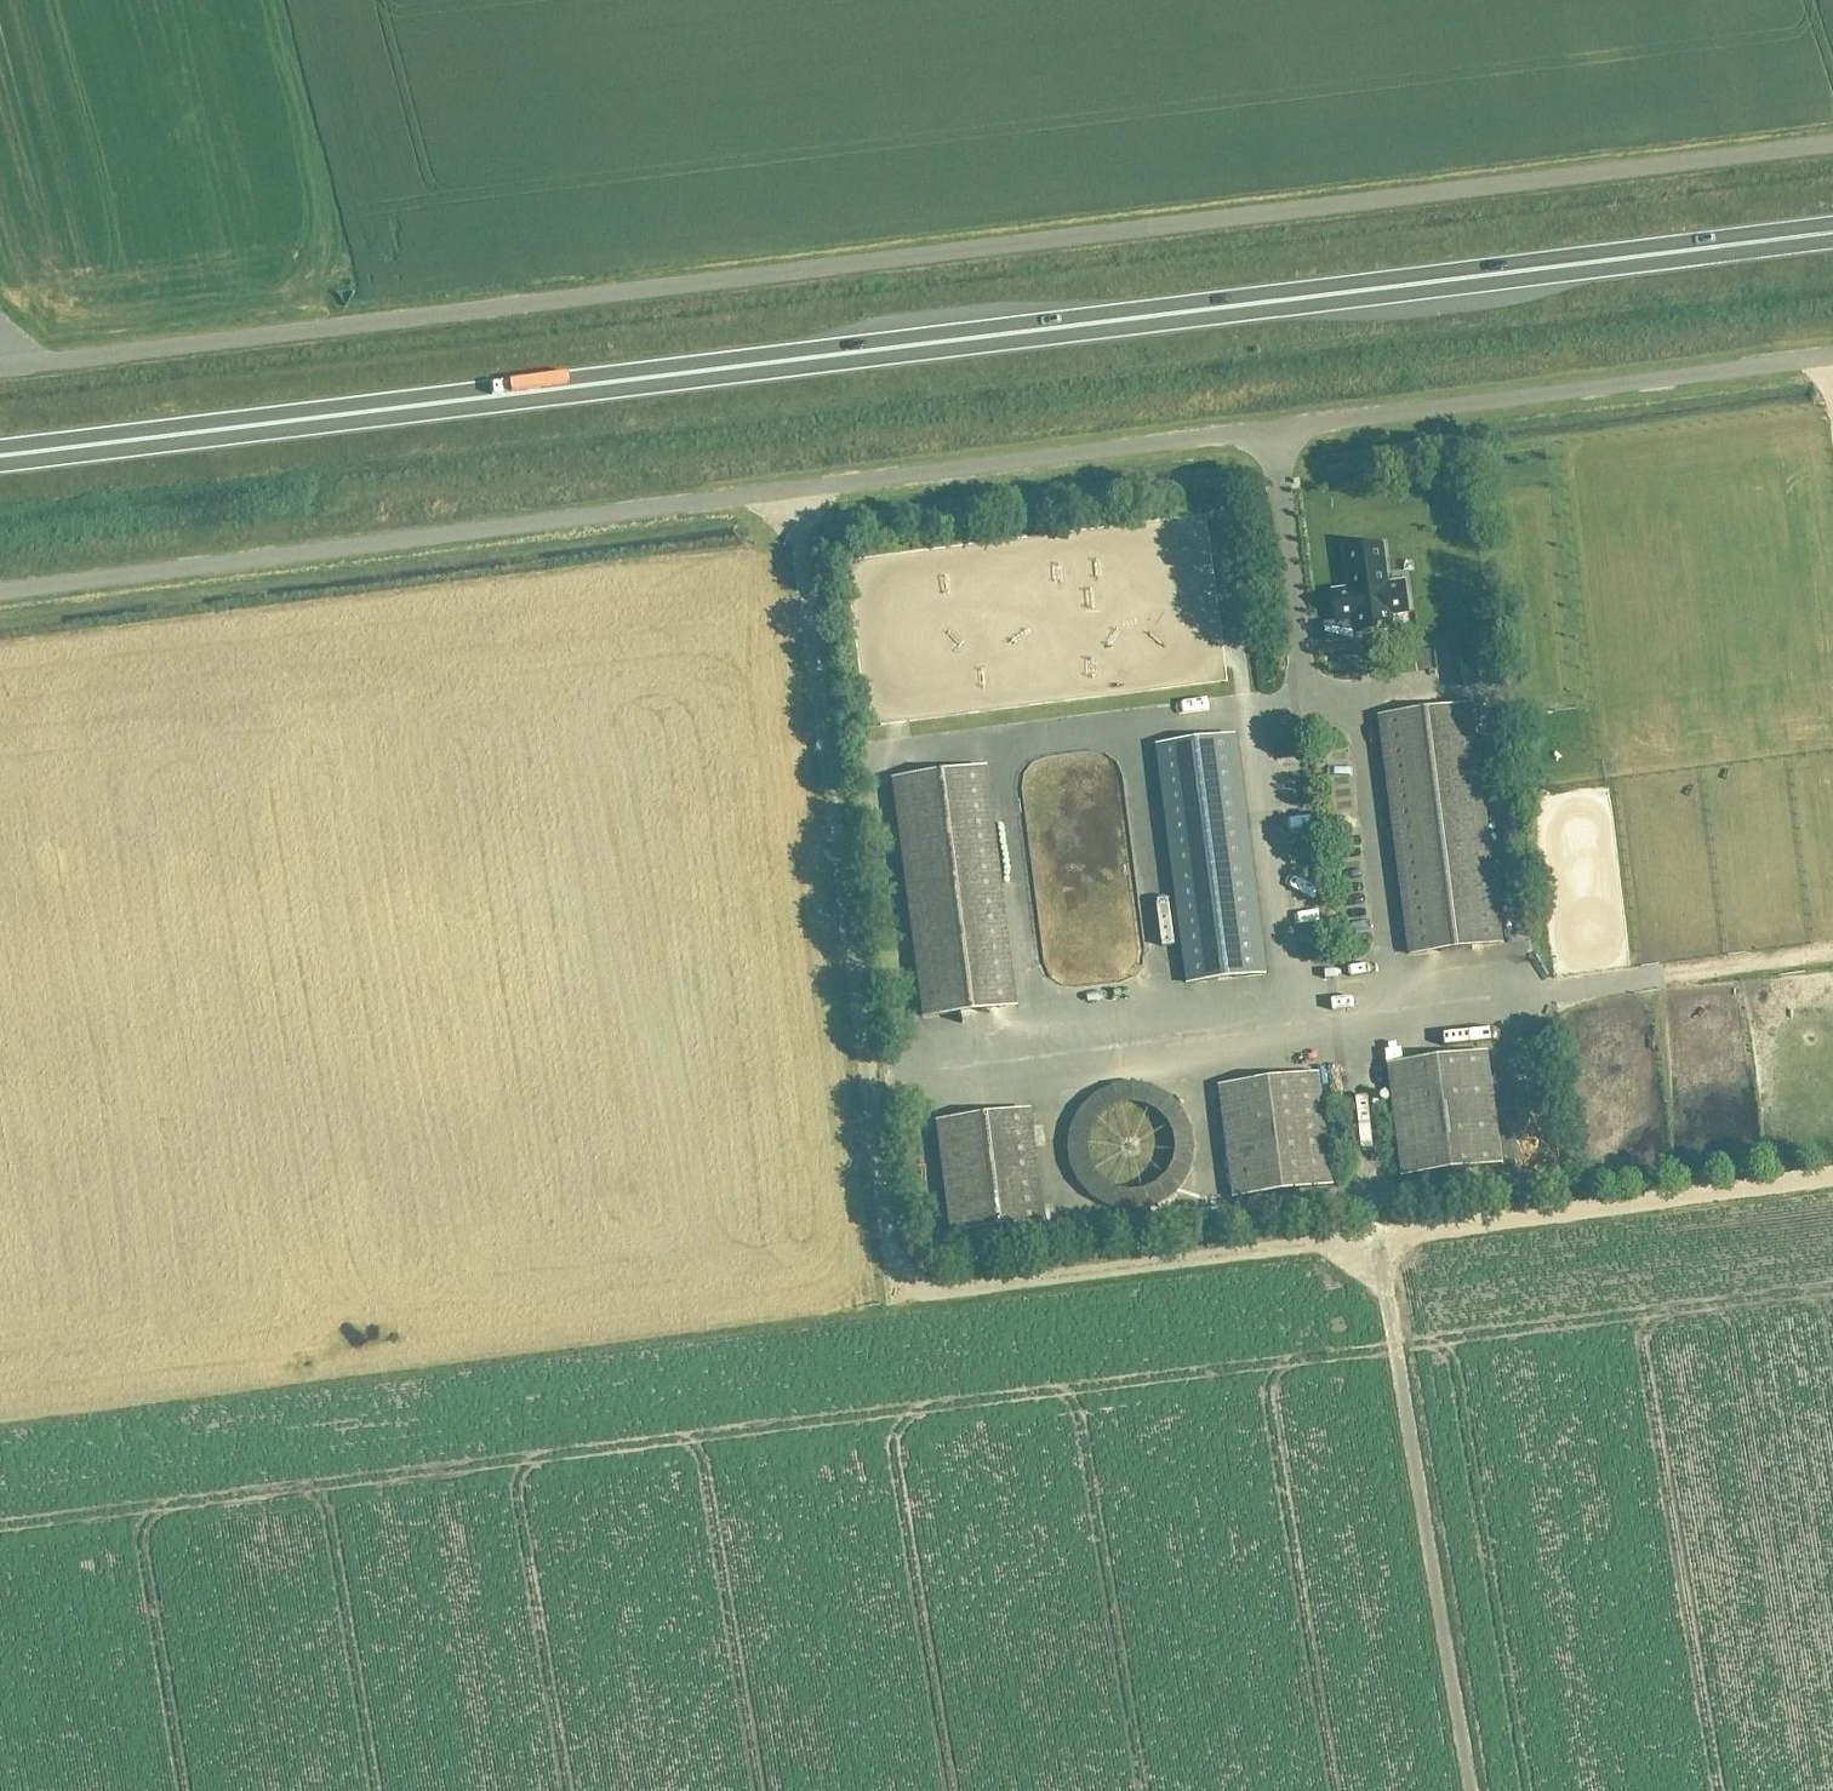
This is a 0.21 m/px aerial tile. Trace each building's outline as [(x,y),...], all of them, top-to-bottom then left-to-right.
[(1346,551),(1351,591),(1333,593),(1337,623),(1368,619),(1365,598),(1388,595),(1382,546),(1346,551)] [(1503,946),(1472,705),(1378,717),(1409,957),(1503,946)] [(1264,977),(1234,736),(1157,746),(1187,986),(1264,977)] [(868,782),(925,1239),(1060,1222),(1033,1006),(1168,989),(1138,748),(868,782)] [(1501,1167),(1487,1053),(1388,1065),(1402,1179),(1501,1167)] [(1318,1073),(1219,1087),(1235,1201),(1334,1187),(1318,1073)]
